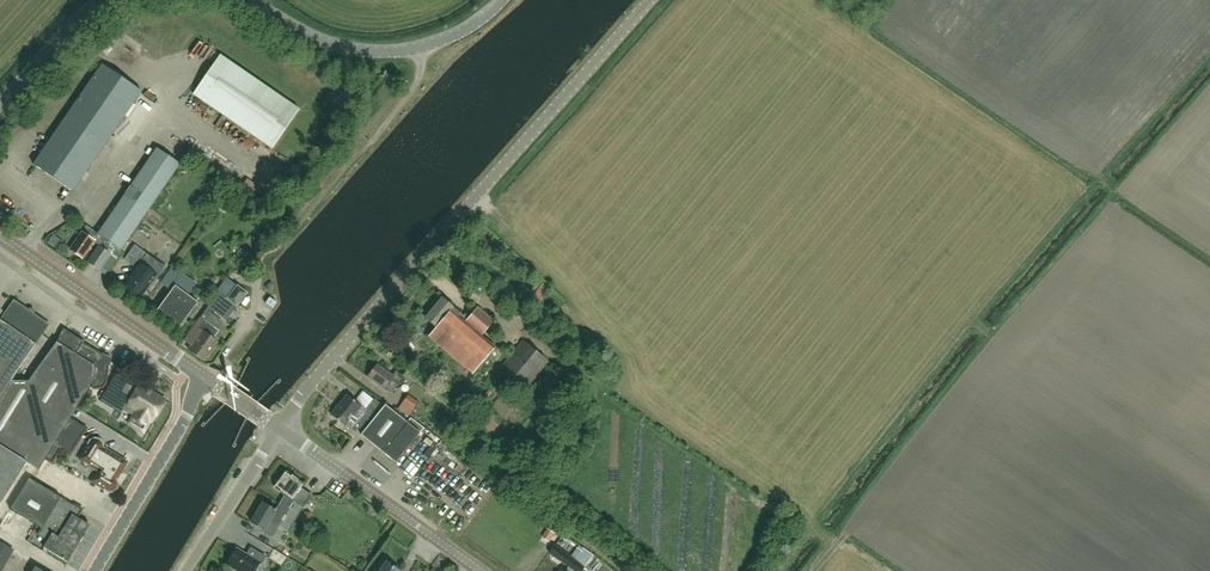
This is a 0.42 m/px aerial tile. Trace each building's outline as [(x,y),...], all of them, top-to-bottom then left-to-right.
[(109,53),(113,46),(99,36),(95,43),(109,53)] [(193,95),(272,149),(299,110),(220,56),(193,95)] [(103,64),(49,142),(34,165),(73,192),(142,91),(103,64)] [(100,235),(95,242),(100,245),(88,262),(100,271),(116,247),(122,251),(180,165),(157,148),(98,234),(100,235)] [(170,186),(174,193),(183,188),(178,181),(170,186)] [(163,231),(156,215),(145,219),(152,235),(163,231)] [(83,259),(95,242),(100,235),(98,234),(87,226),(82,233),(82,232),(70,250),(83,259)] [(140,263),(147,253),(135,245),(128,255),(137,261),(140,263)] [(139,300),(145,292),(139,288),(143,282),(140,281),(144,275),(143,275),(145,272),(146,273),(147,271),(143,268),(145,266),(140,263),(139,265),(139,264),(122,288),(139,300)] [(169,290),(180,274),(171,268),(160,283),(169,290)] [(196,275),(184,275),(183,284),(196,284),(196,275)] [(543,299),(551,289),(545,284),(536,294),(543,299)] [(157,312),(180,328),(188,316),(191,318),(200,305),(175,286),(157,312)] [(237,307),(247,294),(238,286),(227,299),(228,300),(237,307)] [(219,293),(208,306),(218,313),(228,300),(227,299),(219,293)] [(269,298),(265,304),(272,309),(277,303),(269,298)] [(473,374),(495,347),(482,336),(493,322),(477,308),(464,323),(458,317),(460,314),(442,299),(426,318),(436,327),(428,337),(473,374)] [(17,370),(24,359),(48,324),(14,301),(0,322),(0,400),(12,381),(18,371),(17,370)] [(219,325),(222,318),(207,312),(204,318),(219,325)] [(204,361),(217,342),(210,338),(216,330),(203,321),(197,330),(200,332),(199,334),(193,330),(185,341),(191,345),(188,350),(204,361)] [(0,400),(0,446),(39,470),(55,444),(70,454),(86,429),(85,429),(78,440),(63,431),(70,419),(90,388),(94,390),(103,389),(106,384),(109,361),(85,346),(63,332),(57,342),(28,381),(12,381),(0,400)] [(549,362),(524,341),(502,366),(527,387),(549,362)] [(393,392),(404,377),(397,371),(392,376),(377,365),(368,377),(383,389),(386,386),(393,392)] [(149,389),(141,384),(129,403),(118,397),(116,401),(113,399),(110,405),(121,412),(123,408),(134,415),(130,422),(144,430),(151,418),(153,420),(165,399),(154,392),(155,390),(150,387),(149,389)] [(364,391),(359,398),(367,404),(372,396),(364,391)] [(363,432),(379,411),(372,406),(367,412),(347,396),(331,415),(351,431),(352,430),(354,431),(357,427),(363,432)] [(408,396),(398,409),(408,416),(418,403),(408,396)] [(396,462),(419,432),(384,405),(379,411),(363,432),(361,435),(396,462)] [(82,456),(83,462),(85,468),(91,467),(98,472),(91,482),(103,490),(103,491),(108,494),(113,494),(117,490),(119,485),(117,479),(127,463),(104,449),(104,444),(100,439),(95,438),(90,440),(87,445),(88,446),(82,456)] [(408,453),(413,457),(420,450),(415,446),(408,453)] [(285,495),(280,504),(298,515),(300,513),(312,496),(311,496),(300,488),(303,484),(286,472),(275,488),(285,495)] [(318,480),(321,486),(331,480),(328,474),(318,480)] [(74,507),(75,507),(28,480),(10,510),(40,529),(37,535),(47,541),(43,548),(67,563),(76,549),(75,548),(89,526),(78,519),(75,518),(77,516),(76,513),(77,508),(74,507)] [(298,515),(280,504),(275,510),(262,503),(261,505),(260,504),(255,511),(257,512),(250,522),(265,531),(271,522),(287,532),(298,515)] [(552,529),(545,537),(552,543),(559,534),(552,529)] [(0,542),(0,570),(4,570),(15,551),(0,542)] [(594,556),(584,548),(575,560),(571,557),(566,564),(570,567),(567,570),(582,570),(594,556)] [(234,549),(229,556),(231,557),(227,565),(237,570),(255,570),(259,563),(261,564),(265,557),(255,550),(250,558),(236,549),(235,550),(234,549)] [(387,562),(381,569),(378,567),(376,570),(398,570),(387,562)]
